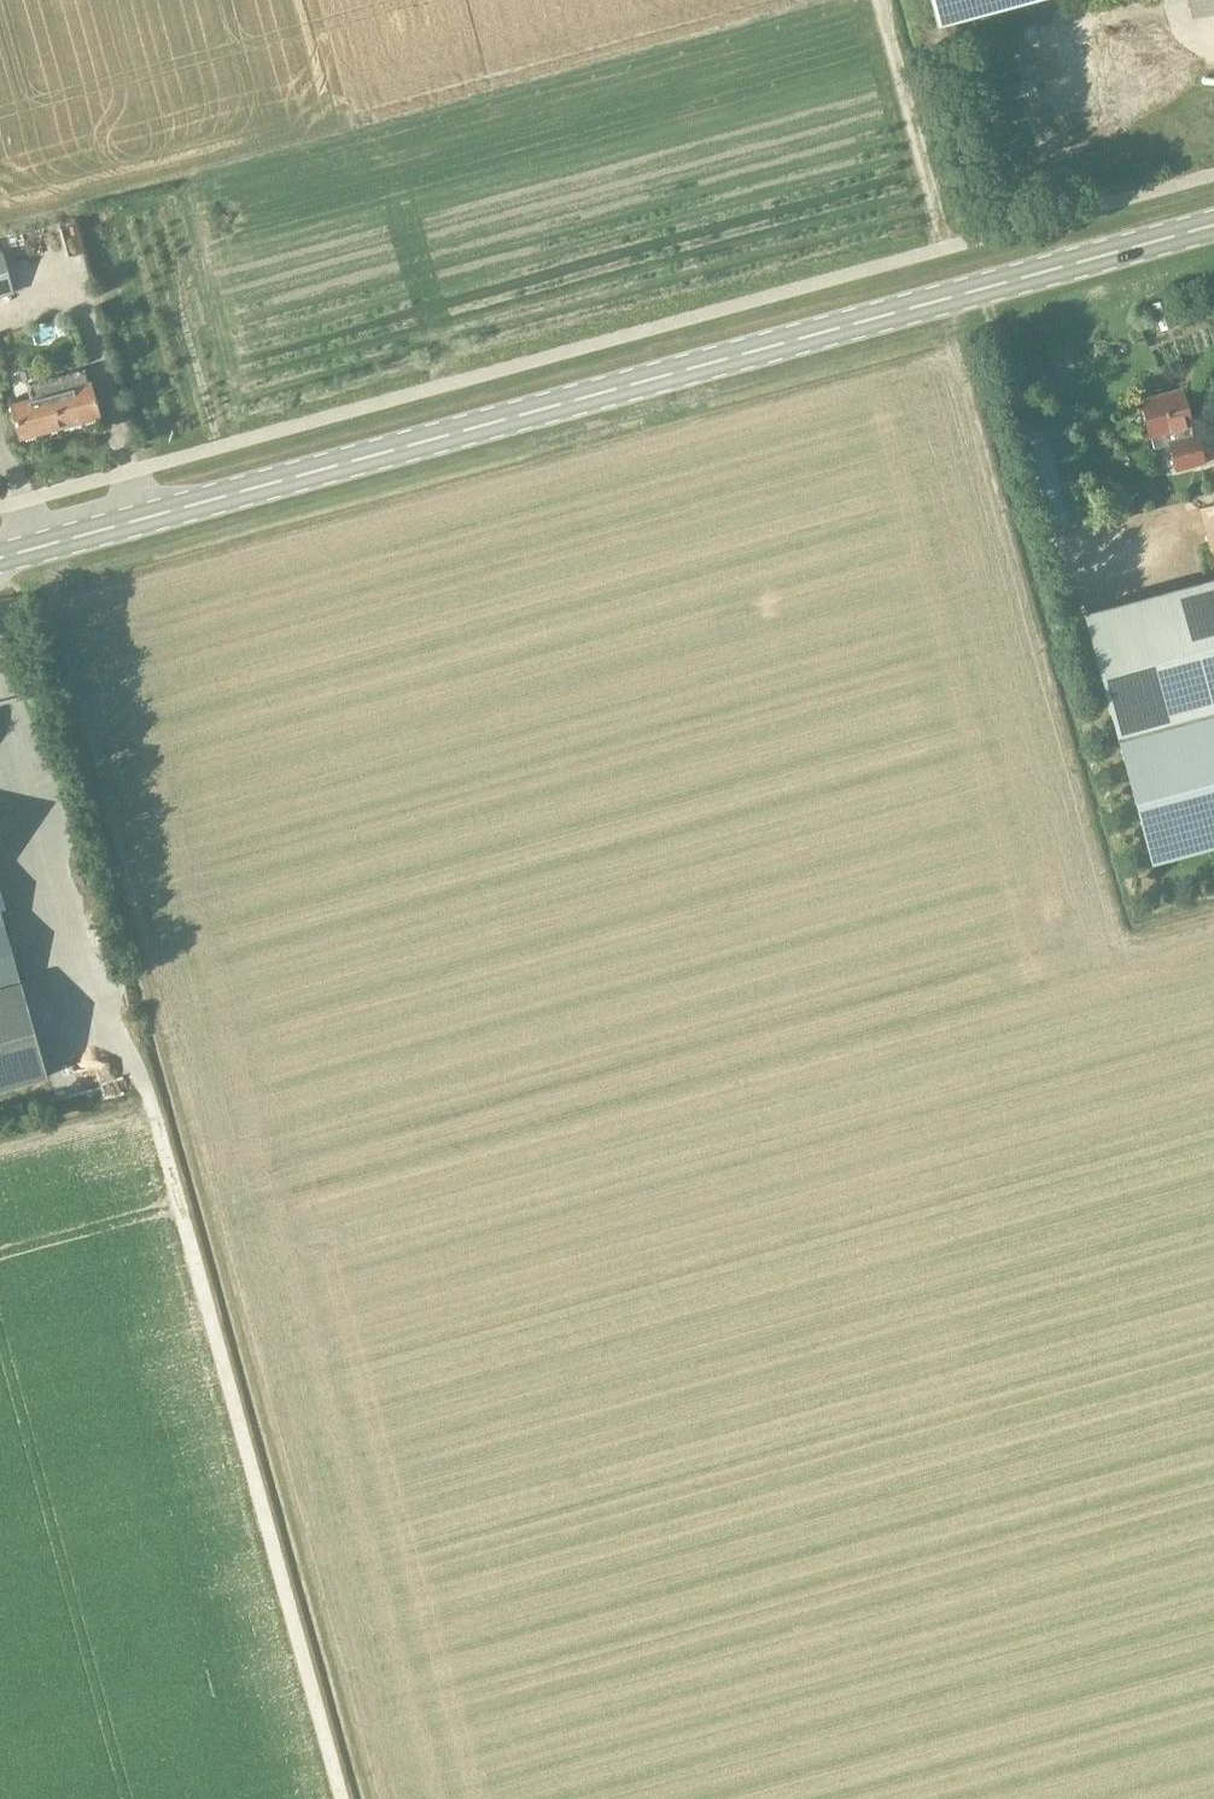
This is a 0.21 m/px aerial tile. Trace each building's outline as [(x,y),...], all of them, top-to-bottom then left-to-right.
[(935,27),(1033,0),(928,0),(935,27)] [(1213,11),(1213,0),(1188,0),(1192,17),(1213,11)] [(1098,31),(1040,46),(1049,78),(1068,73),(1075,98),(1133,83),(1122,42),(1102,48),(1098,31)] [(12,289),(1,251),(0,252),(0,292),(12,289)] [(50,395),(59,426),(99,415),(91,384),(50,395)] [(1145,423),(1138,425),(1142,441),(1149,439),(1154,458),(1196,447),(1181,389),(1139,400),(1145,423)] [(50,395),(9,406),(18,438),(59,426),(50,395)] [(1198,509),(1213,566),(1213,504),(1198,509)] [(1083,613),(1115,733),(1213,707),(1213,579),(1083,613)] [(13,650),(20,649),(18,640),(11,641),(13,650)] [(1115,733),(1149,862),(1213,845),(1213,707),(1115,733)] [(47,1078),(20,978),(0,905),(0,1090),(47,1078)]
